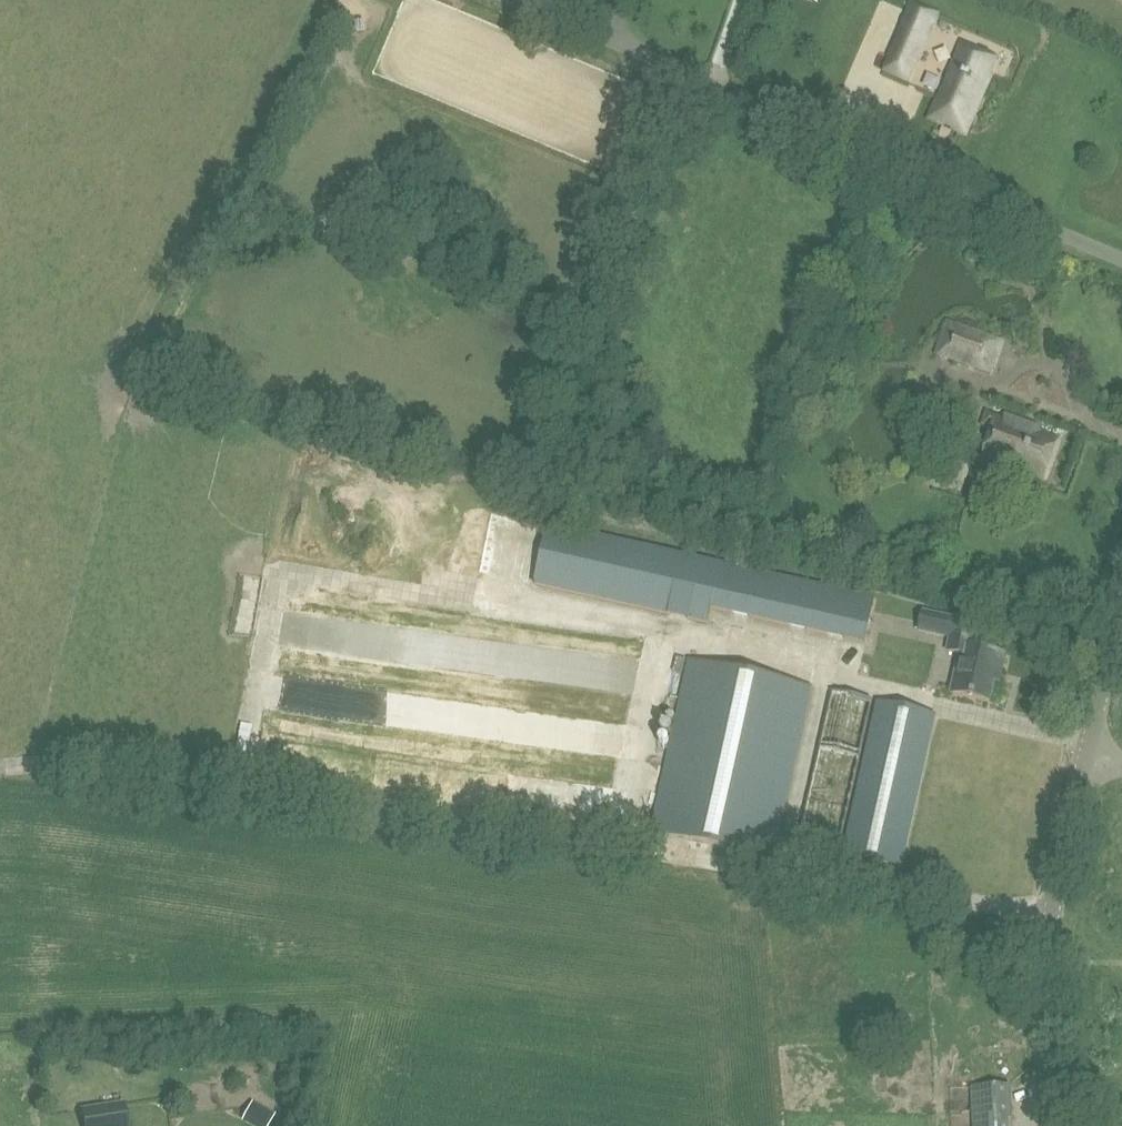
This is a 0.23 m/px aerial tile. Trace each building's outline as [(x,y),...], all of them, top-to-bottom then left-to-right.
[(899,24),(902,25),(930,37),(940,15),(909,1),(899,24)] [(965,135),(997,59),(963,44),(930,120),(965,135)] [(990,374),(1002,341),(948,322),(936,354),(990,374)] [(1004,419),(987,413),(983,424),(995,429),(983,462),(1004,470),(1003,473),(1018,478),(1019,475),(1041,483),(1057,438),(1020,425),(1021,421),(1005,416),(1004,419)] [(865,643),(875,598),(548,524),(534,584),(708,623),(711,609),(865,643)] [(451,573),(455,555),(442,551),(437,569),(451,573)] [(956,620),(923,612),(919,630),(950,638),(948,650),(962,653),(953,693),(989,701),(996,669),(1000,670),(1003,654),(972,647),(977,623),(956,618),(956,620)] [(773,859),(811,687),(689,660),(651,832),(773,859)] [(839,855),(872,701),(832,692),(799,846),(839,855)] [(901,868),(934,715),(877,702),(844,855),(901,868)] [(1007,1120),(1010,1120),(1009,1085),(972,1087),(974,1125),(1007,1125),(1007,1120)] [(245,1117),(261,1125),(265,1125),(272,1112),(253,1102),(245,1117)] [(83,1112),(85,1125),(111,1125),(108,1108),(83,1112)]
